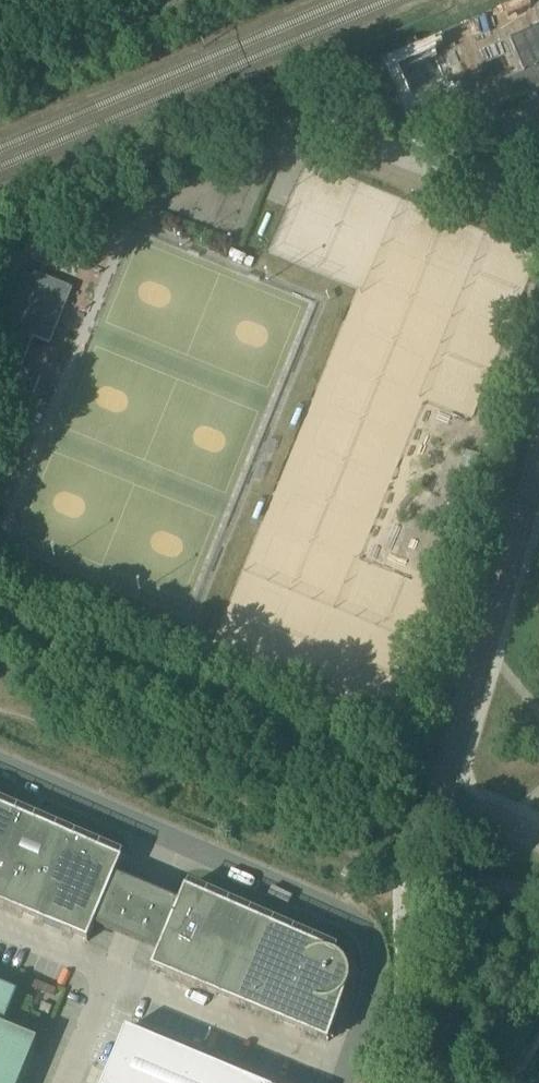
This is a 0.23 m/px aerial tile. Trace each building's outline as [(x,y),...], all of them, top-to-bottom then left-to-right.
[(510,42),(523,72),(487,88),(496,108),(538,90),(538,29),(510,42)] [(429,39),(391,56),(406,92),(444,75),(429,39)] [(41,377),(21,368),(34,338),(50,344),(73,288),(36,273),(34,277),(23,273),(0,330),(0,408),(24,418),(41,377)] [(467,452),(444,528),(458,532),(480,456),(467,452)] [(17,815),(0,807),(0,855),(17,815)] [(75,840),(17,815),(0,855),(0,905),(40,921),(75,840)] [(116,876),(123,861),(75,840),(40,921),(88,942),(94,926),(116,876)] [(180,904),(116,876),(94,926),(159,954),(152,969),(239,1005),(273,927),(187,889),(180,904)] [(313,944),(273,927),(239,1005),(279,1022),(313,944)] [(334,953),(313,944),(279,1022),(328,1042),(349,985),(350,981),(350,976),(350,972),(348,968),(346,964),(344,961),(341,958),(337,955),(334,953)] [(0,985),(0,1082),(20,1082),(37,1040),(3,1026),(17,992),(0,985)] [(104,1082),(254,1082),(126,1029),(104,1082)]
